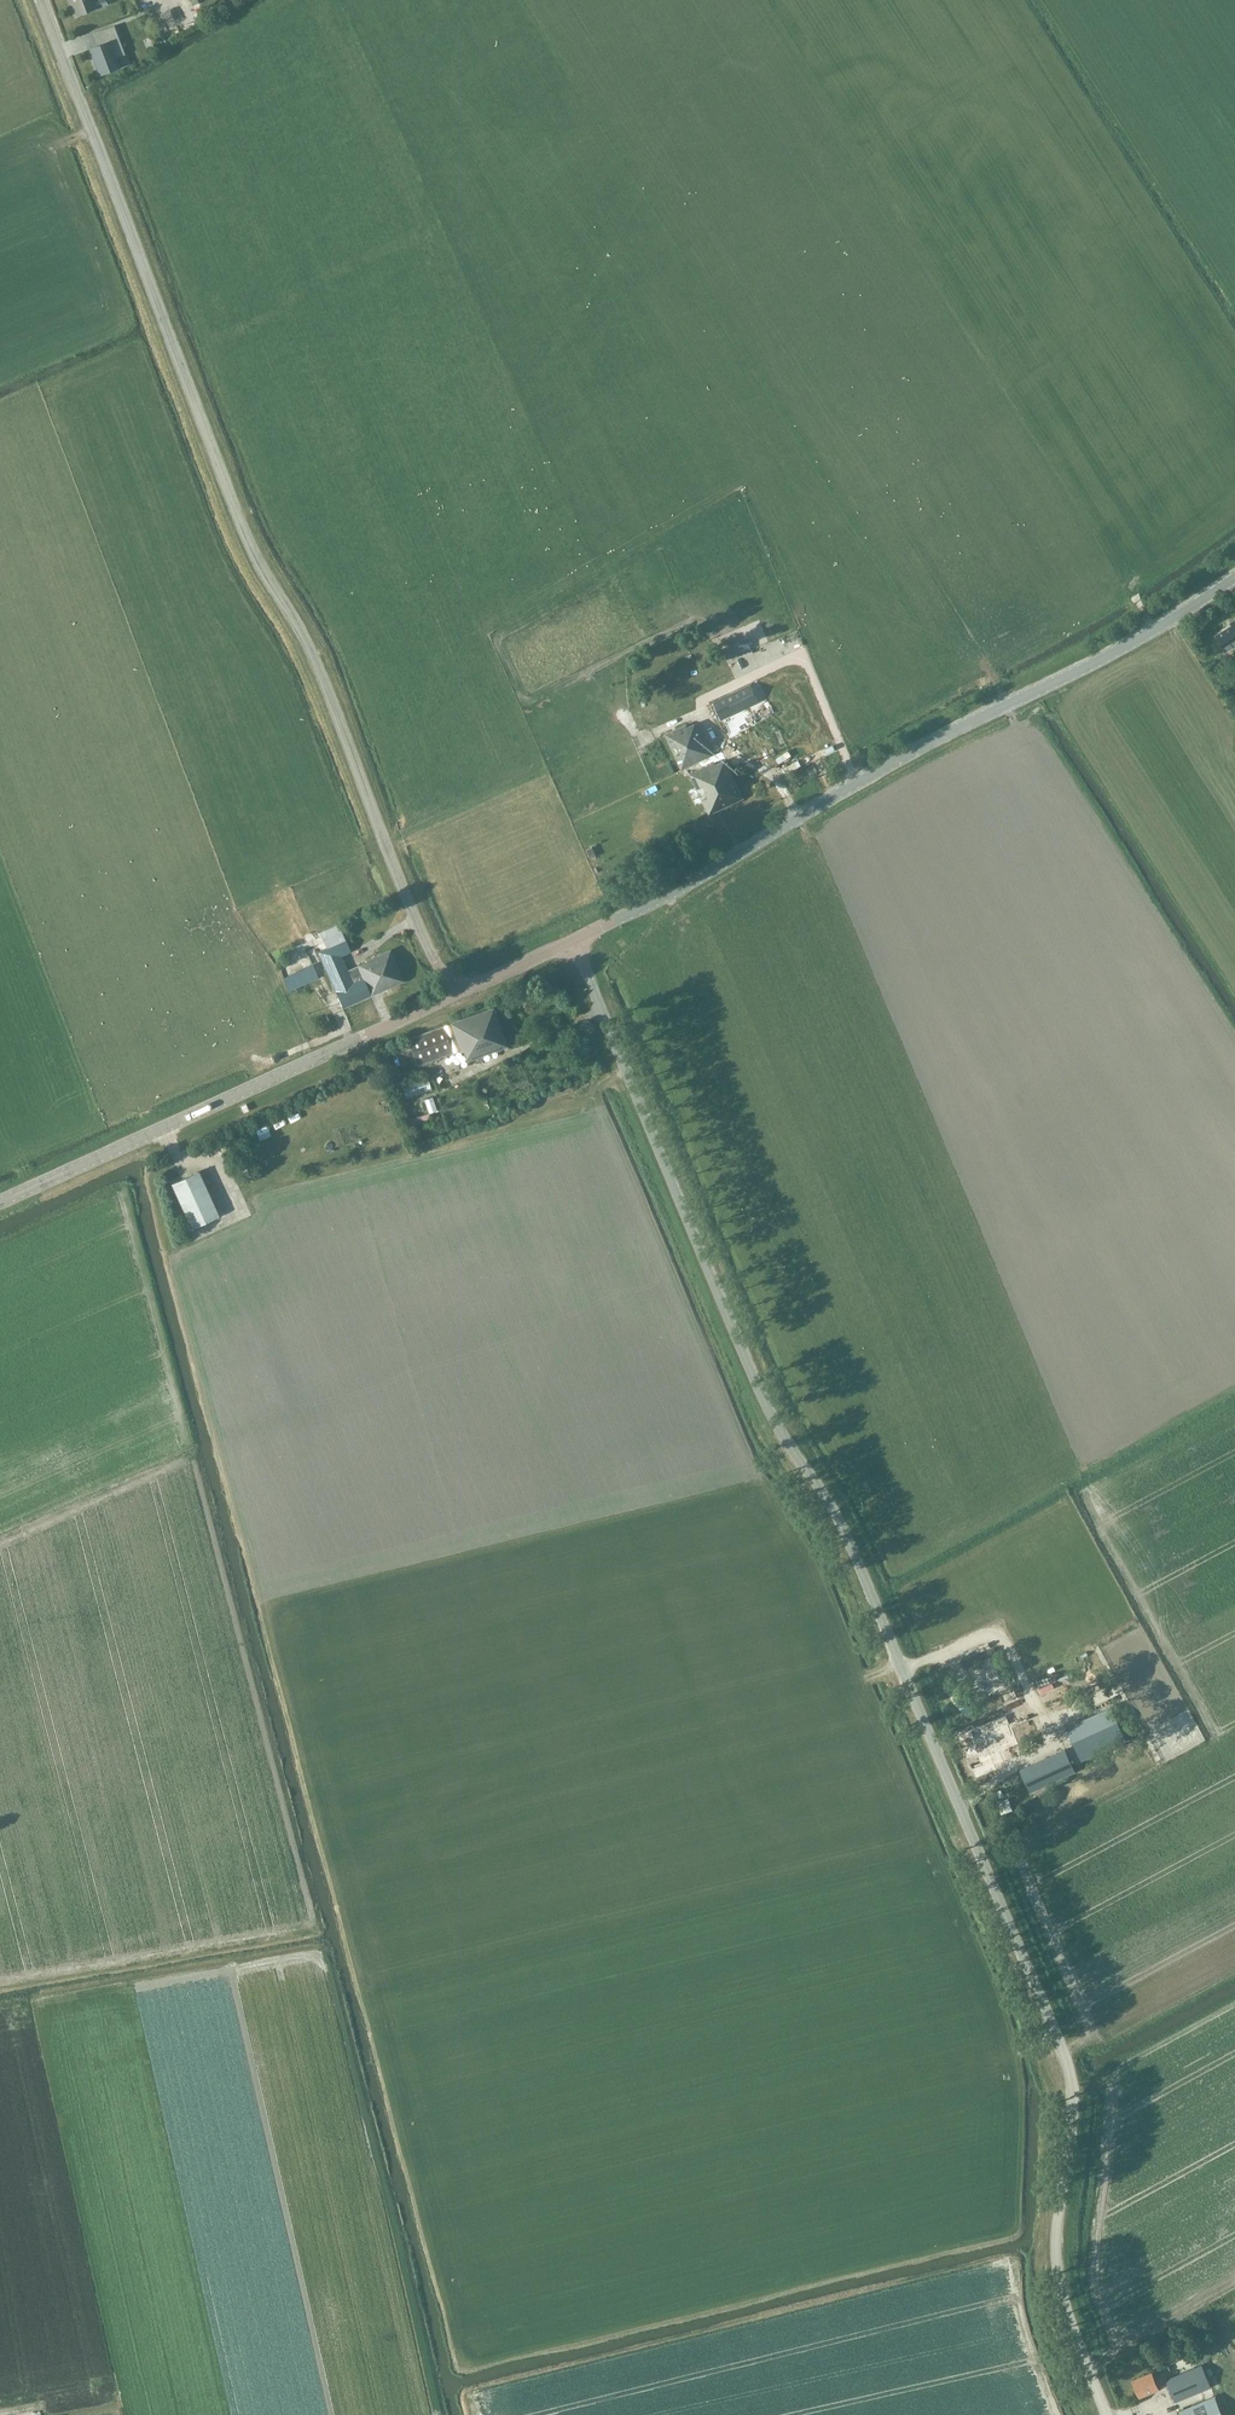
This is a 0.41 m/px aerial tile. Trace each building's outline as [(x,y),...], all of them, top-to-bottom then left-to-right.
[(71,5),(76,17),(97,8),(94,1),(96,0),(69,0),(71,5)] [(175,9),(176,24),(191,23),(190,8),(181,8),(181,9),(175,9)] [(121,49),(113,28),(93,35),(98,47),(91,49),(97,65),(96,65),(100,76),(119,69),(112,53),(121,49)] [(1232,624),(1233,626),(1218,636),(1227,651),(1234,646),(1234,622),(1232,624)] [(759,702),(750,684),(713,701),(722,720),(759,702)] [(687,725),(666,735),(671,746),(678,742),(683,753),(676,756),(682,769),(712,755),(697,724),(688,728),(687,725)] [(715,762),(690,774),(698,790),(704,786),(709,796),(702,799),(709,814),(717,811),(719,810),(743,798),(727,763),(718,767),(715,762)] [(331,946),(318,952),(342,1008),(383,990),(386,997),(395,993),(392,986),(404,981),(390,950),(366,961),(366,962),(347,970),(341,956),(350,952),(345,940),(338,924),(320,932),(322,938),(326,936),(331,946)] [(324,1014),(323,998),(306,998),(307,1015),(324,1014)] [(461,1052),(462,1052),(464,1051),(468,1061),(507,1047),(494,1008),(451,1024),(451,1023),(443,1026),(408,1039),(417,1066),(453,1053),(453,1052),(460,1050),(461,1052)] [(535,1091),(532,1084),(526,1088),(529,1094),(535,1091)] [(429,1113),(419,1116),(421,1122),(431,1118),(429,1113)] [(247,1179),(254,1176),(248,1162),(241,1166),(247,1179)] [(199,1171),(172,1184),(192,1228),(219,1216),(199,1171)] [(92,1177),(80,1183),(84,1191),(96,1186),(92,1177)] [(1112,1707),(1067,1727),(1081,1760),(1127,1740),(1112,1707)] [(1018,1742),(1012,1728),(1006,1715),(969,1730),(967,1727),(956,1732),(961,1742),(971,1738),(973,1744),(964,1747),(976,1778),(997,1769),(995,1765),(1003,1762),(999,1752),(1009,1748),(1019,1744),(1018,1742)] [(1066,1750),(1019,1770),(1030,1793),(1076,1772),(1066,1750)] [(1193,2368),(1166,2379),(1175,2402),(1202,2390),(1193,2368)] [(1140,2396),(1158,2388),(1152,2373),(1133,2380),(1140,2396)] [(1179,2411),(1181,2414),(1223,2414),(1215,2396),(1179,2411)]
